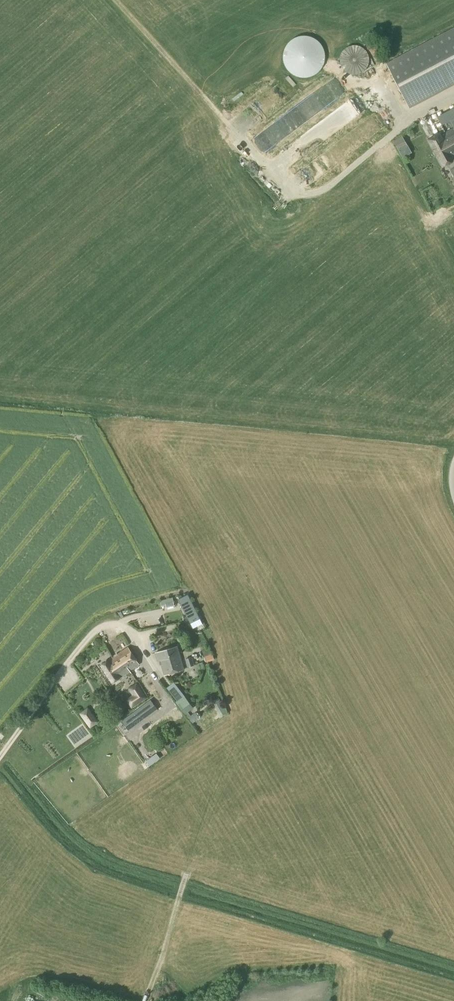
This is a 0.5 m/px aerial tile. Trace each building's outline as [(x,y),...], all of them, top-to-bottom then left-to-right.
[(453,85),(453,28),(442,35),(386,64),(409,108),(453,85)] [(354,75),(356,75),(359,74),(361,73),(363,72),(365,70),(366,68),(368,66),(368,64),(369,61),(369,59),(368,56),(367,54),(366,52),(365,50),(363,48),(361,47),(358,46),(356,46),(353,45),(351,46),(348,47),(346,48),(344,49),(343,51),(341,53),(340,55),(340,58),(339,60),(340,63),(340,65),(341,67),(343,69),(344,71),(346,73),(349,74),(351,74),(354,75)] [(433,108),(442,125),(449,121),(453,129),(441,135),(440,134),(427,140),(441,168),(447,165),(453,178),(453,98),(433,108)] [(333,136),(342,132),(335,119),(326,124),(333,136)] [(286,122),(265,140),(272,149),(294,131),(286,122)] [(398,150),(407,145),(402,136),(393,141),(398,150)] [(188,596),(178,600),(188,624),(197,620),(188,596)] [(164,675),(183,669),(176,647),(155,653),(157,661),(160,661),(164,675)] [(127,665),(130,670),(138,665),(127,648),(112,658),(116,663),(120,669),(127,665)] [(206,663),(214,660),(212,654),(204,656),(206,663)] [(187,667),(194,666),(191,657),(185,659),(187,667)] [(129,671),(130,670),(127,665),(120,669),(116,663),(112,658),(101,666),(112,683),(113,682),(115,682),(118,680),(118,679),(129,672),(129,671)] [(153,685),(160,680),(153,669),(146,674),(153,685)] [(147,677),(139,681),(147,696),(154,692),(147,677)] [(136,682),(128,688),(132,695),(125,699),(131,708),(147,698),(136,682)] [(184,713),(192,708),(184,696),(176,702),(184,713)] [(88,707),(79,714),(90,729),(99,722),(88,707)] [(221,716),(227,712),(224,707),(218,710),(221,716)] [(140,715),(145,725),(150,722),(145,712),(140,715)] [(195,713),(188,718),(192,723),(199,718),(195,713)]
